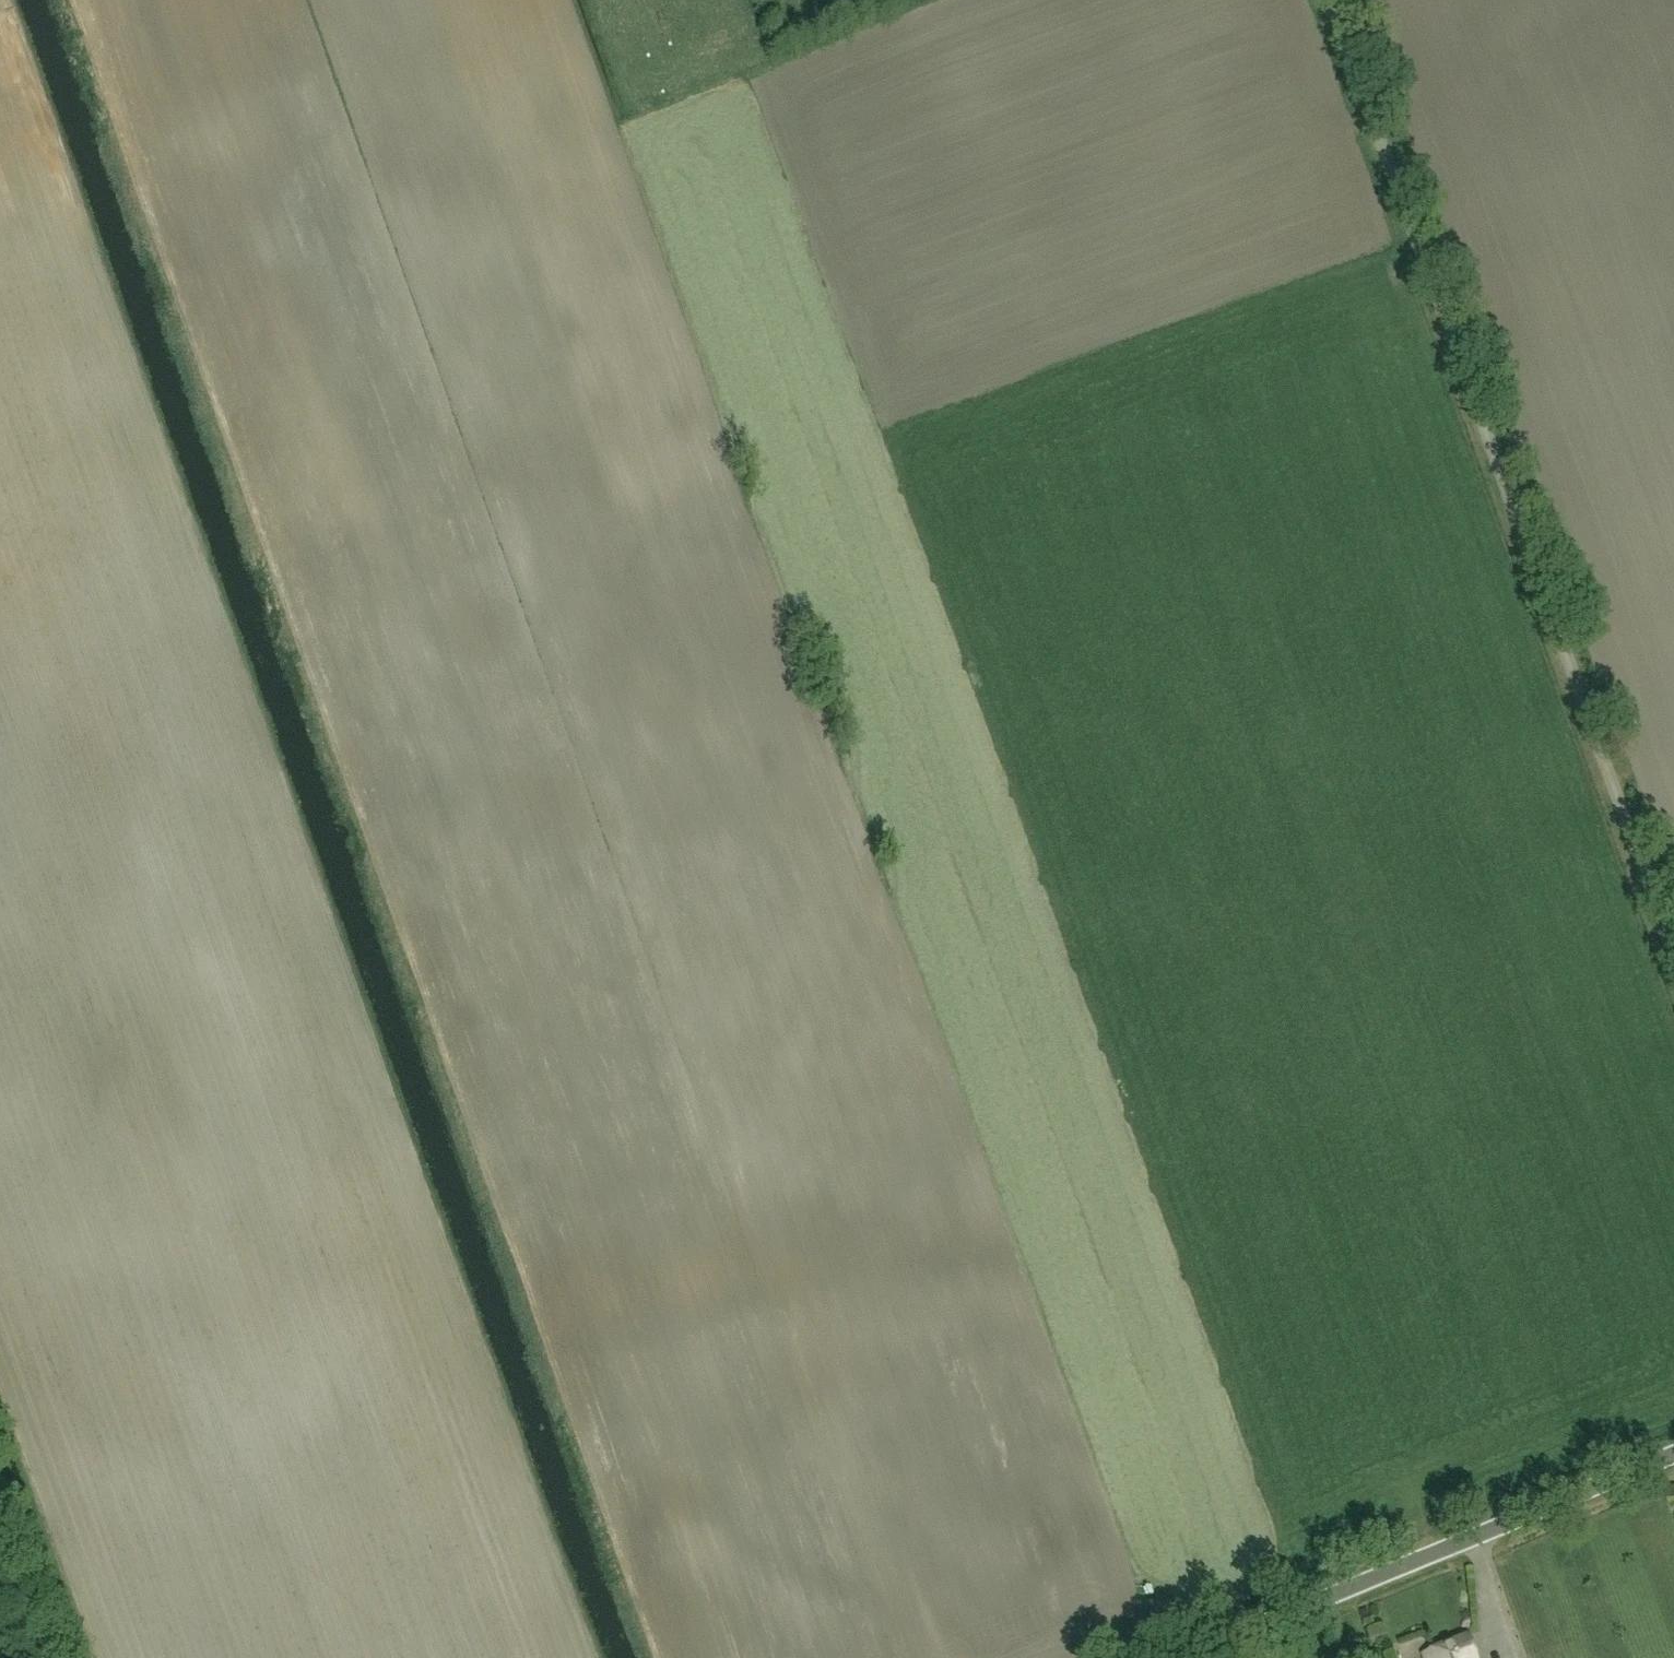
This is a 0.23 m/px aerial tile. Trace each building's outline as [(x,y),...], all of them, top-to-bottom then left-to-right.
[(1421,1655),(1422,1657),(1473,1657),(1467,1639),(1421,1655)]
